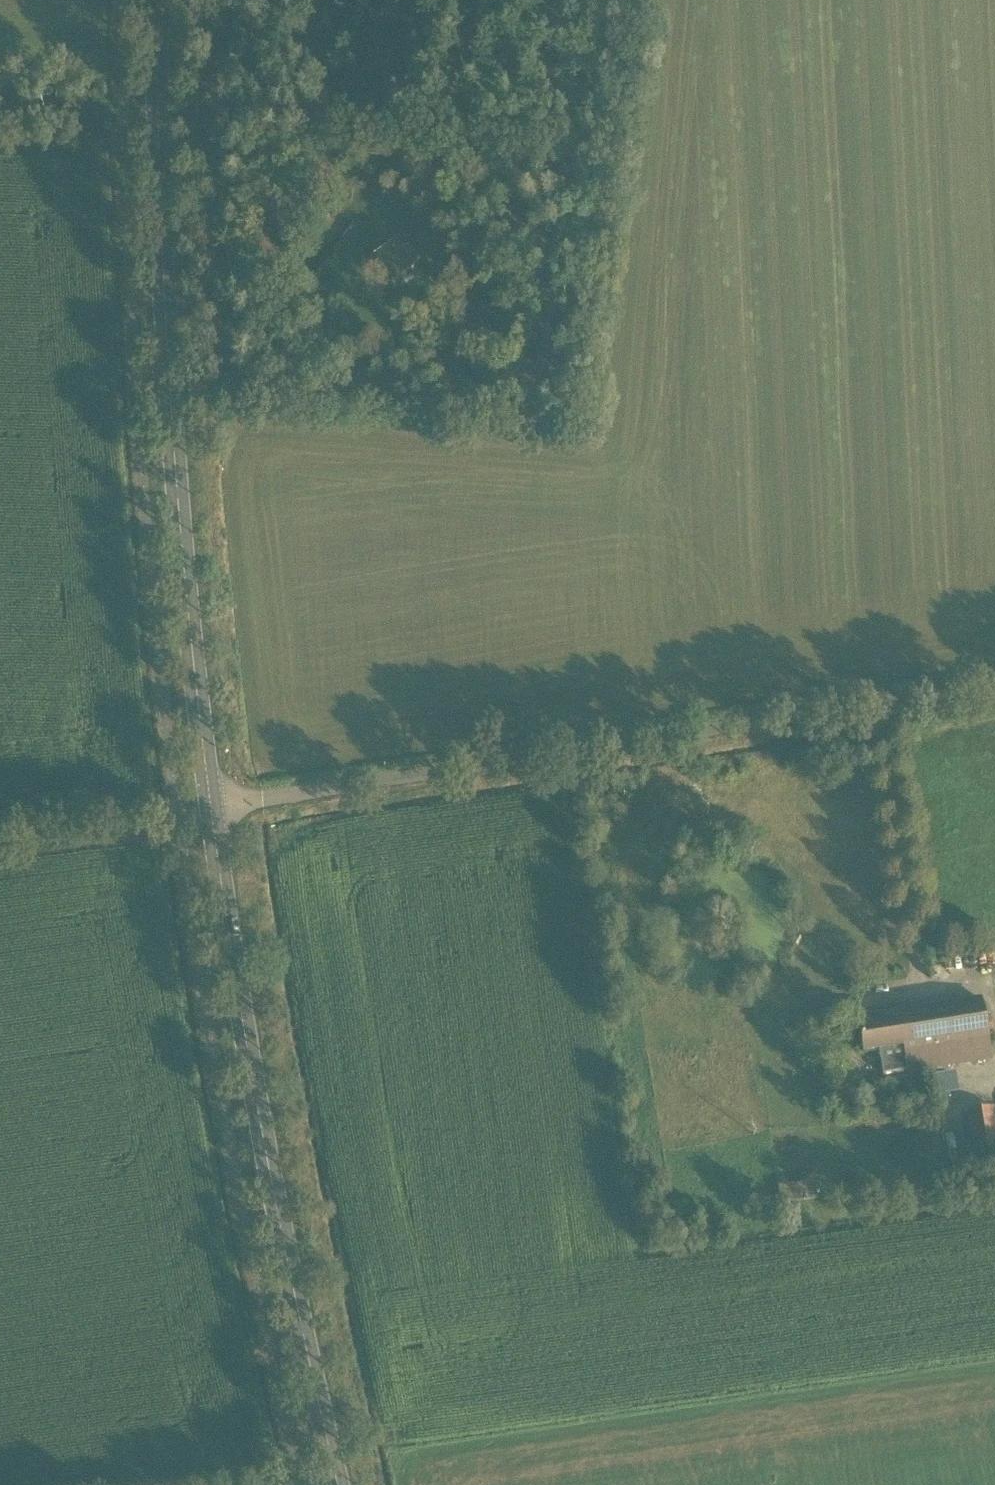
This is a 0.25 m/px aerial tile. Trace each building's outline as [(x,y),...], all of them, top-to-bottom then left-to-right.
[(395,243),(374,257),(375,258),(382,267),(377,271),(386,283),(391,280),(393,283),(397,280),(400,285),(413,276),(409,271),(413,269),(411,266),(416,263),(408,252),(403,255),(401,252),(395,244),(395,243)] [(937,1067),(991,1058),(982,1001),(928,1009),(937,1067)] [(937,1067),(928,1009),(859,1020),(862,1037),(861,1037),(863,1053),(878,1051),(883,1075),(937,1067)] [(976,1161),(994,1158),(994,1125),(992,1108),(969,1112),(976,1161)] [(817,1200),(815,1184),(777,1187),(779,1204),(817,1200)]
